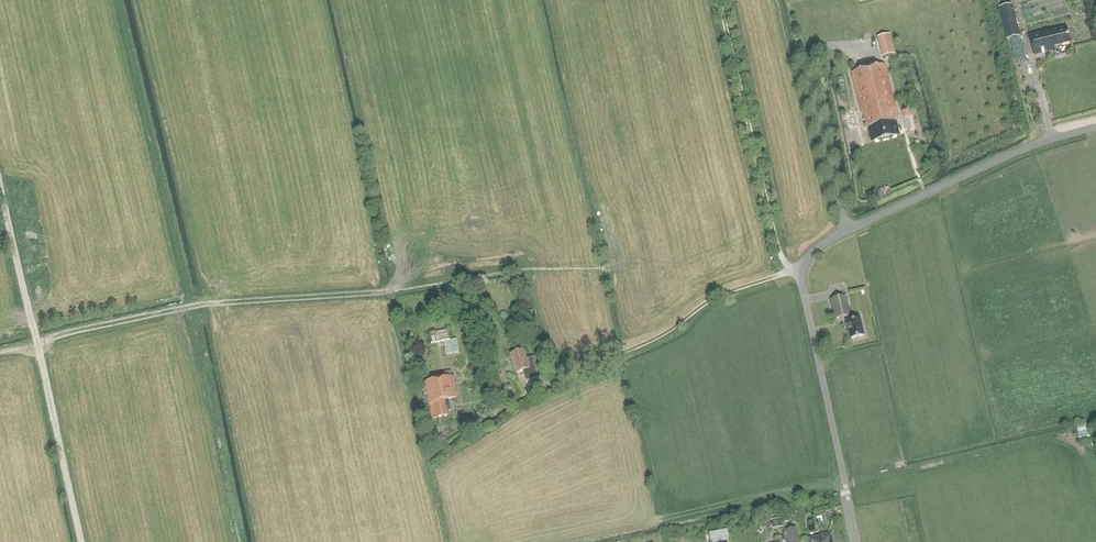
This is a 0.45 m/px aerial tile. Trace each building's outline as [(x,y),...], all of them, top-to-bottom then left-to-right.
[(999,8),(1007,40),(1020,36),(1012,5),(999,8)] [(1054,46),(1070,42),(1066,27),(1052,30),(1051,28),(1029,34),(1034,55),(1055,49),(1054,46)] [(894,32),(881,36),(887,56),(900,52),(894,32)] [(1016,60),(1029,56),(1024,36),(1011,39),(1016,60)] [(899,136),(896,122),(899,121),(897,116),(898,115),(885,64),(851,73),(861,114),(863,113),(865,124),(863,125),(865,129),(868,128),(872,142),(899,136)] [(850,339),(864,336),(860,319),(851,321),(850,316),(851,316),(846,296),(830,299),(834,319),(846,316),(847,322),(846,322),(850,339)] [(434,343),(446,341),(448,353),(462,352),(460,338),(453,339),(451,329),(433,331),(434,343)] [(525,359),(523,352),(510,355),(516,374),(524,372),(527,381),(539,377),(533,357),(525,359)] [(448,400),(458,398),(453,376),(424,382),(425,388),(427,388),(429,399),(428,399),(432,419),(448,415),(447,411),(450,410),(448,400)] [(1091,423),(1080,424),(1081,435),(1092,434),(1091,423)] [(795,528),(786,530),(789,541),(798,541),(795,528)] [(729,538),(727,530),(709,534),(711,541),(729,538)] [(832,532),(820,535),(821,538),(810,541),(811,541),(834,541),(832,532)]
